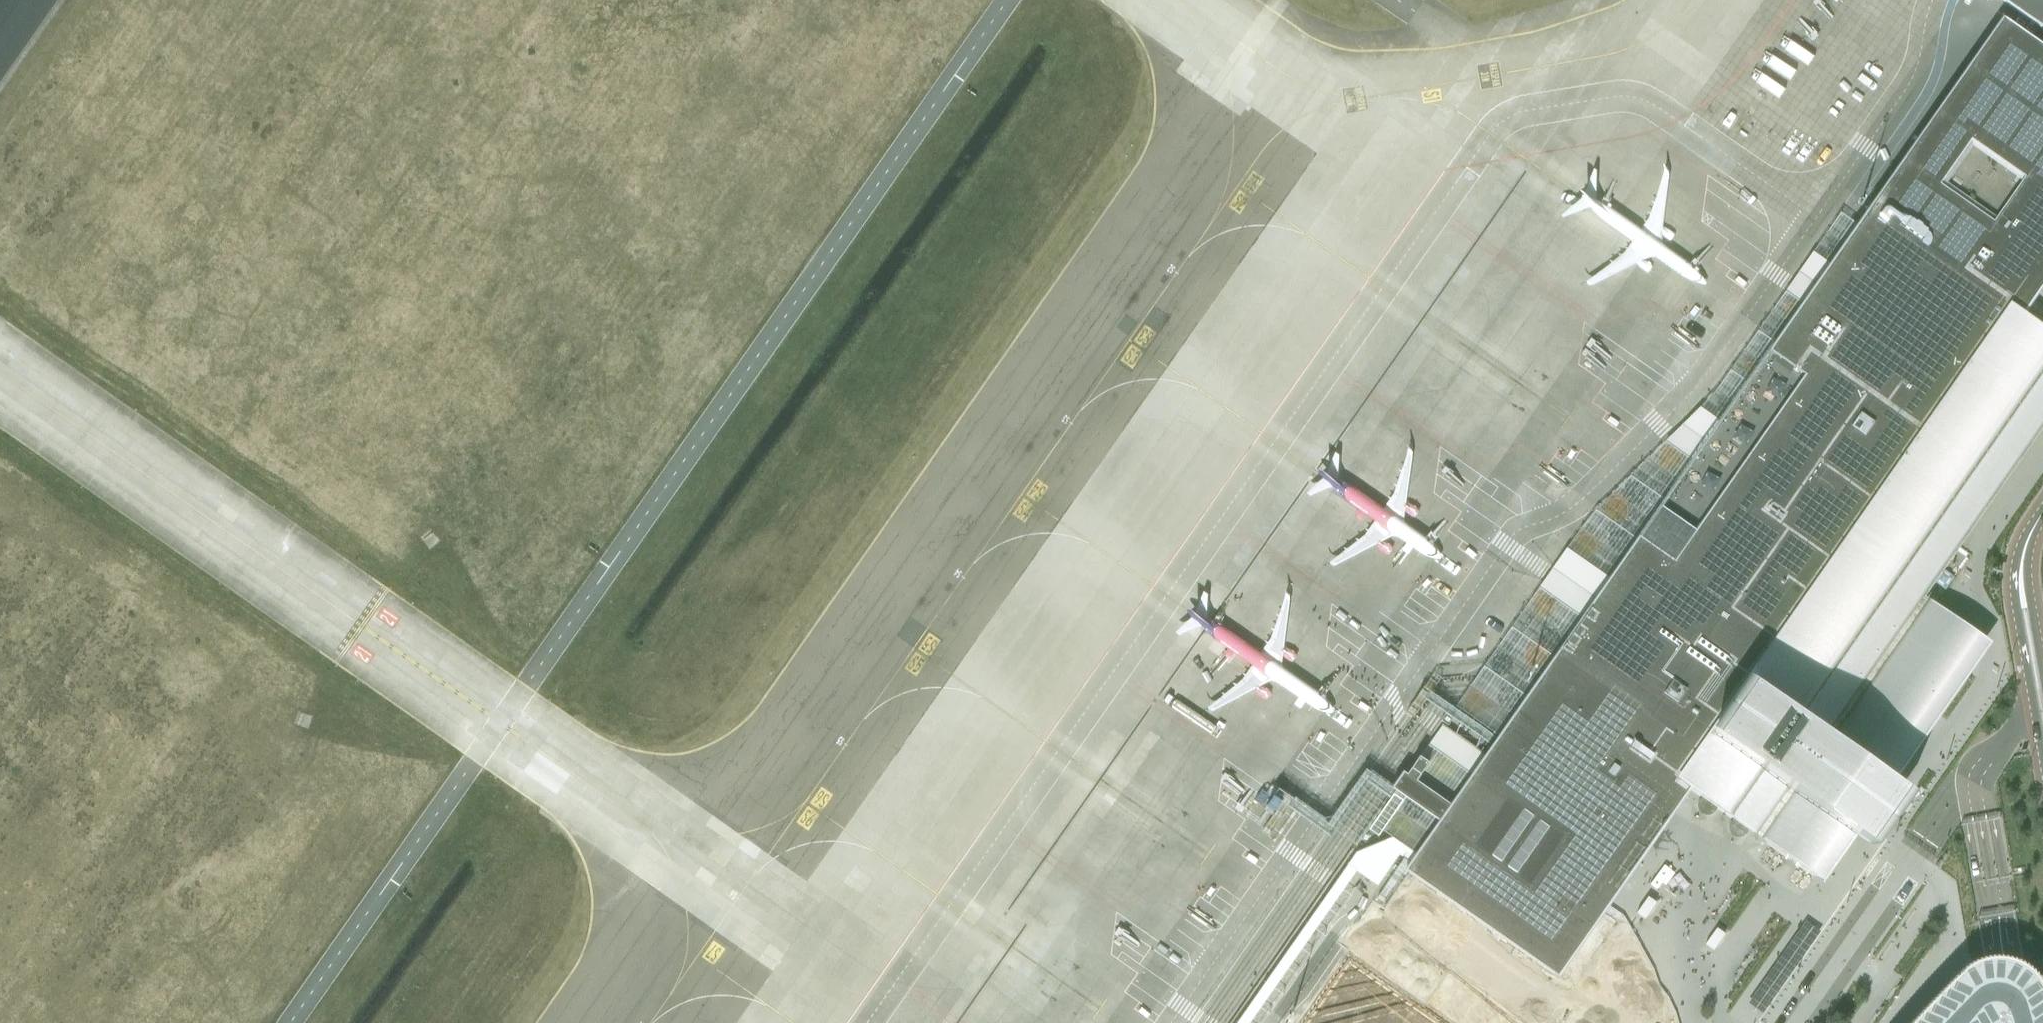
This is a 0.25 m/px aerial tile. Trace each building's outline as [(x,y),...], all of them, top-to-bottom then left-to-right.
[(2012,7),(2042,29),(2042,0),(2002,0),(2012,7)] [(1406,873),(1417,881),(1419,882),(1434,893),(1438,895),(1445,900),(1493,934),(1495,935),(1532,962),(1534,963),(1548,973),(1583,923),(1593,908),(1680,784),(1692,792),(1701,798),(1700,798),(1700,799),(1699,799),(1699,800),(1698,801),(1698,802),(1697,803),(1697,804),(1697,805),(1697,806),(1697,807),(1697,808),(1697,809),(1697,810),(1698,811),(1698,812),(1699,813),(1700,814),(1701,815),(1702,815),(1702,816),(1703,816),(1704,816),(1705,816),(1706,817),(1707,817),(1708,817),(1709,816),(1710,816),(1711,816),(1712,815),(1713,815),(1713,814),(1714,814),(1714,813),(1715,812),(1716,811),(1716,810),(1716,809),(1728,817),(1732,820),(1732,821),(1731,821),(1730,822),(1730,823),(1729,823),(1729,824),(1729,825),(1728,825),(1728,826),(1728,827),(1728,828),(1728,829),(1728,830),(1728,831),(1728,832),(1729,832),(1729,833),(1729,834),(1730,834),(1730,835),(1731,835),(1731,836),(1732,837),(1733,837),(1733,838),(1734,838),(1735,838),(1736,838),(1737,839),(1738,839),(1739,839),(1740,839),(1741,838),(1742,838),(1743,838),(1743,837),(1744,837),(1745,836),(1746,835),(1746,834),(1747,834),(1747,833),(1748,832),(1748,831),(1773,849),(1790,861),(1811,875),(1814,878),(1840,841),(1845,835),(1847,832),(1868,847),(1881,829),(1904,796),(1883,781),(1883,780),(1889,771),(1982,639),(1948,616),(1949,615),(1949,614),(1949,613),(1949,612),(1949,611),(1949,610),(1949,609),(1949,608),(1948,608),(1948,607),(1947,606),(1946,606),(1946,605),(1945,605),(1944,605),(1944,604),(1943,604),(1942,604),(1941,604),(1940,604),(1939,604),(1939,605),(1938,605),(1937,605),(1937,606),(1936,606),(1936,607),(1919,595),(2042,417),(2042,330),(2021,315),(2042,284),(2042,49),(2038,46),(2001,20),(1869,209),(1857,227),(1650,522),(1554,660),(1548,668),(1514,718),(1506,728),(1451,809),(1414,783),(1426,765),(1418,759),(1405,777),(1401,774),(1389,790),(1393,793),(1439,825),(1411,866),(1406,873)] [(1857,227),(1839,214),(1715,391),(1592,512),(1418,759),(1405,777),(1401,774),(1389,790),(1393,793),(1233,1022),(1250,1022),(1355,874),(1375,887),(1398,856),(1411,866),(1439,825),(1451,809),(1506,728),(1514,718),(1548,668),(1554,660),(1650,522),(1857,227)] [(1764,1016),(1821,935),(1806,924),(1749,1006),(1764,1016)] [(1979,962),(1967,966),(1958,973),(1937,994),(1920,1011),(1910,1022),(2042,1022),(2042,999),(2042,997),(2040,990),(2038,985),(2032,977),(2026,972),(2020,967),(2010,963),(2003,961),(1996,960),(1991,960),(1984,960),(1979,962)]
